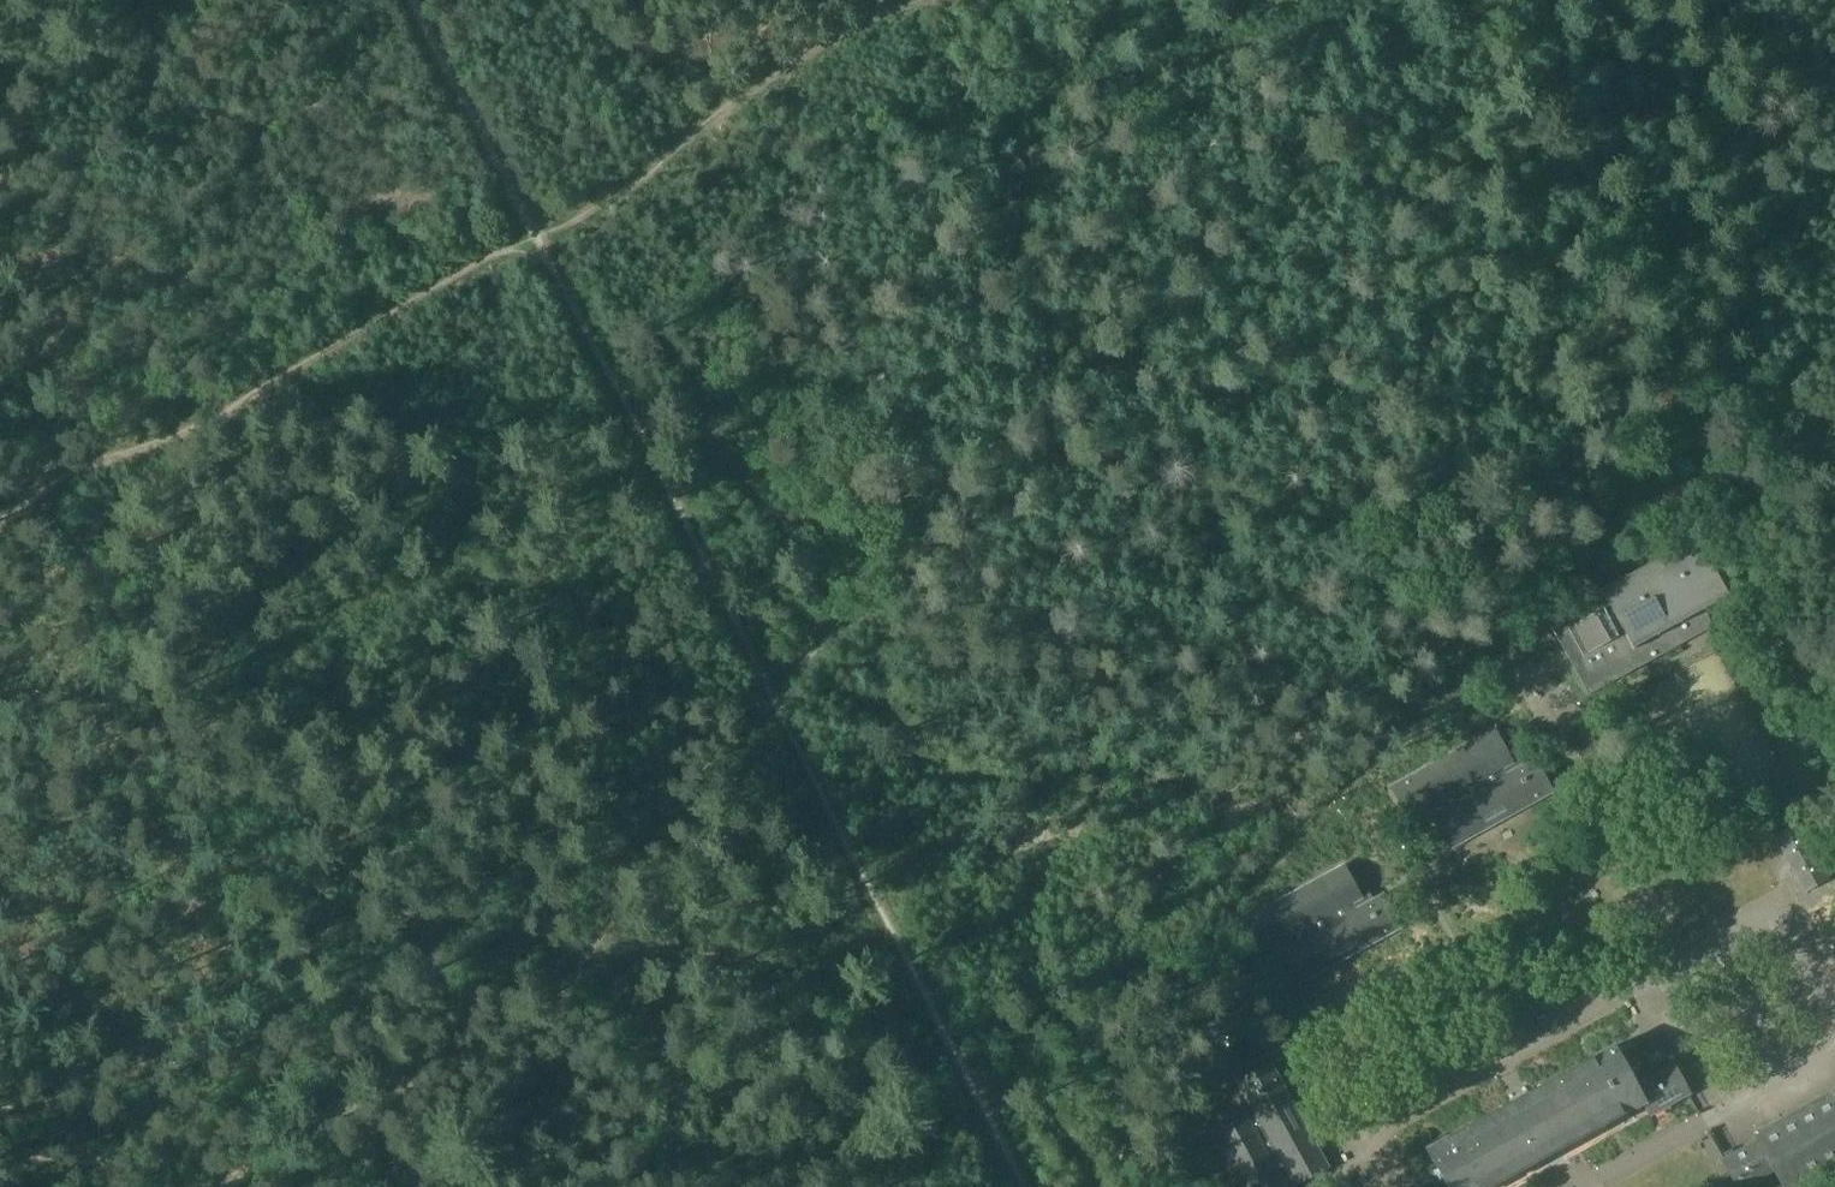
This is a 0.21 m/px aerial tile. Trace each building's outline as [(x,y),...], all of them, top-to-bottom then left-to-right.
[(1709,609),(1733,595),(1700,535),(1605,588),(1605,589),(1552,619),(1593,694),(1718,624),(1709,609)] [(1453,847),(1557,791),(1540,759),(1521,769),(1500,730),(1396,786),(1413,818),(1432,808),(1453,847)] [(1809,892),(1832,880),(1802,823),(1779,835),(1809,892)] [(1348,865),(1255,917),(1244,923),(1262,955),(1281,944),(1302,983),(1406,926),(1388,894),(1370,904),(1348,865)] [(1691,1096),(1693,1095),(1676,1064),(1664,1045),(1627,1065),(1617,1048),(1431,1151),(1451,1186),(1499,1186),(1647,1105),(1653,1117),(1691,1096)] [(1221,1117),(1214,1121),(1249,1186),(1296,1186),(1331,1168),(1275,1064),(1243,1081),(1253,1100),(1221,1117)] [(1759,1134),(1762,1140),(1727,1160),(1742,1186),(1748,1186),(1779,1169),(1789,1186),(1800,1186),(1834,1167),(1834,1090),(1759,1134)]
